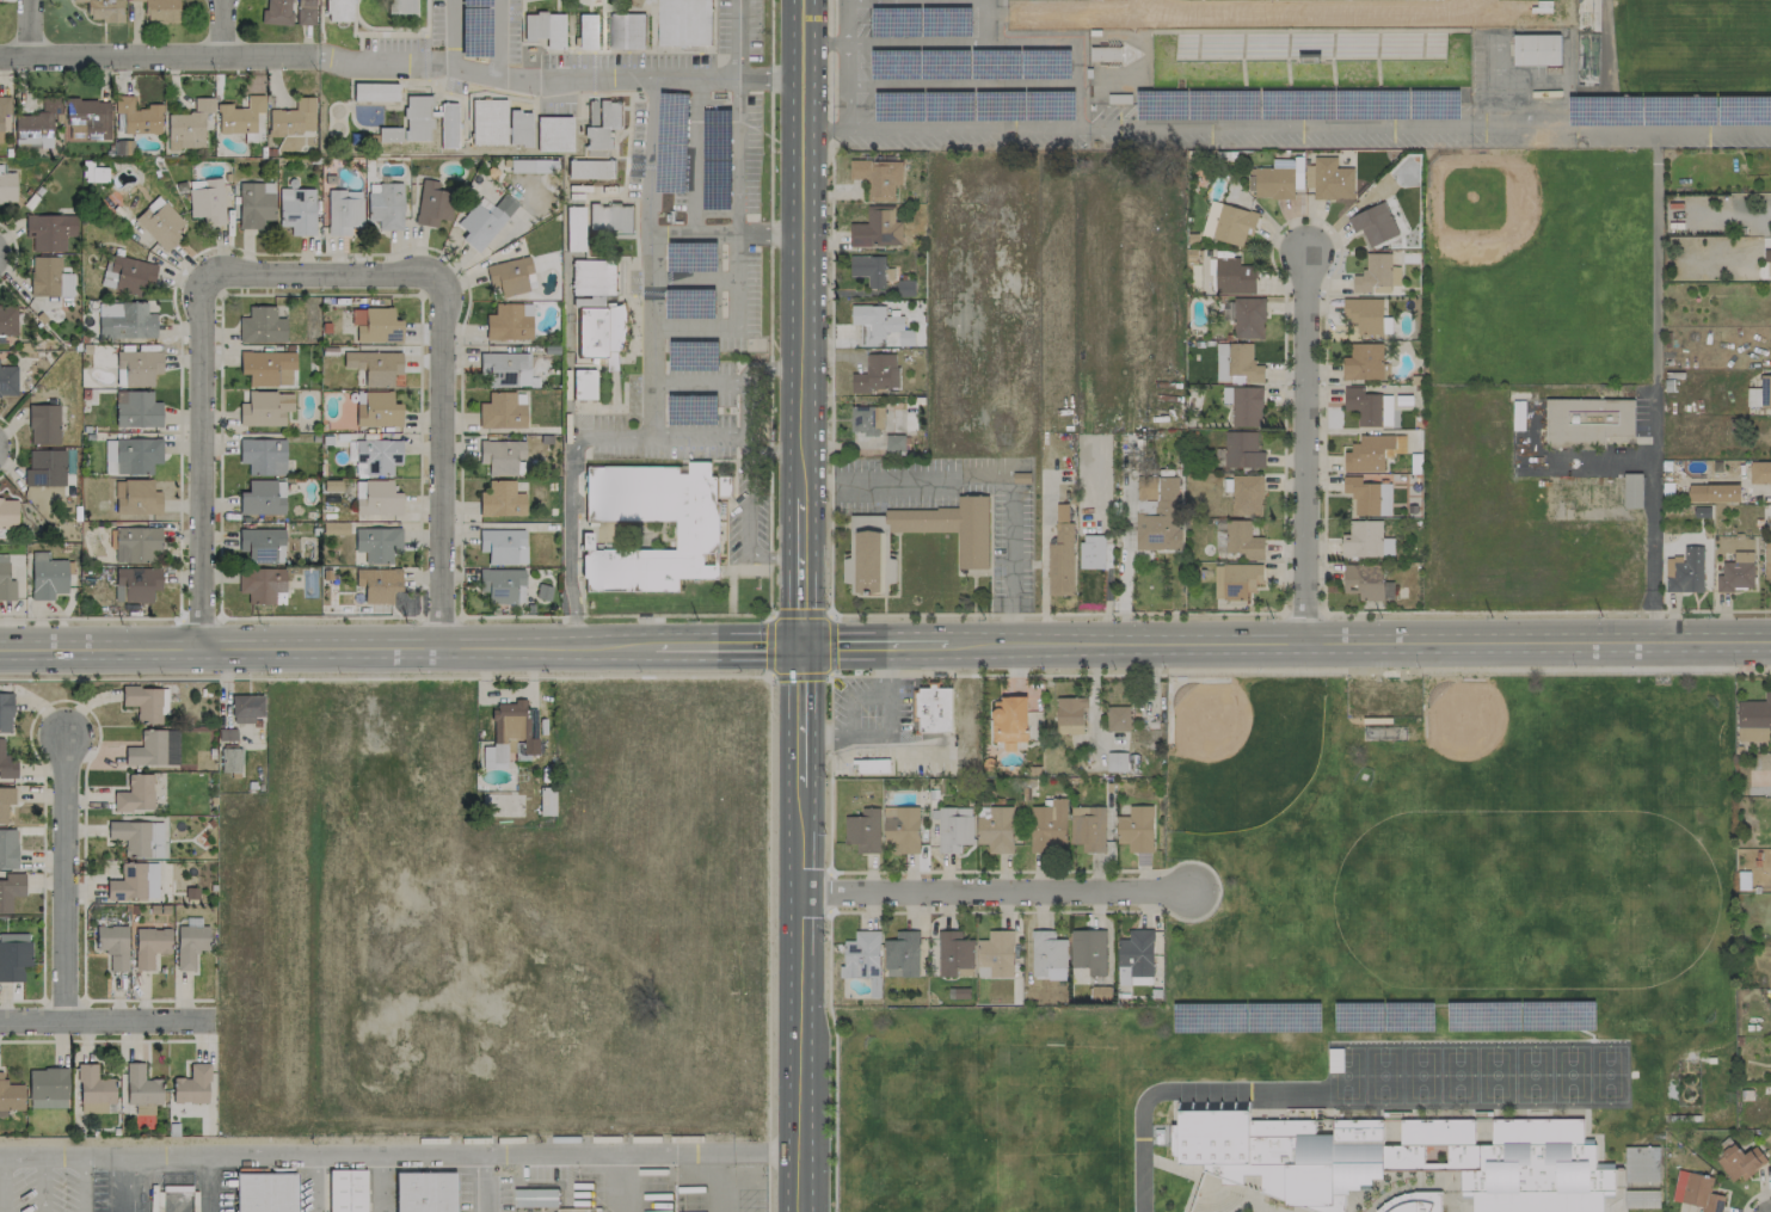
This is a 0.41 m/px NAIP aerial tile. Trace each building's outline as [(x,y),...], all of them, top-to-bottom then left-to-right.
[(72,2),(87,2),(88,22),(122,21),(121,0),(72,0),(72,2)] [(129,1),(144,1),(144,21),(177,22),(178,0),(129,0),(129,1)] [(290,0),(267,0),(267,10),(261,10),(260,24),(290,24),(290,0)] [(315,0),(296,0),(296,24),(315,25),(315,0)] [(350,0),(322,0),(322,11),(326,11),(326,18),(350,19),(350,0)] [(389,5),(389,0),(412,0),(412,12),(388,12),(386,11),(386,6),(389,5)] [(657,46),(710,46),(711,0),(658,0),(657,46)] [(645,15),(609,14),(608,49),(644,50),(645,15)] [(597,49),(595,15),(584,15),(584,23),(578,23),(579,49),(597,49)] [(1434,21),(1438,45),(1169,48),(1166,24),(1434,21)] [(1560,36),(1513,35),(1513,66),(1560,66),(1560,36)] [(1090,47),(1091,63),(1137,62),(1136,49),(1126,49),(1126,47),(1090,47)] [(395,80),(395,99),(351,99),(351,80),(395,80)] [(264,94),(245,95),(246,108),(231,108),(231,103),(217,104),(217,133),(255,132),(255,112),(264,112),(264,94)] [(430,94),(404,94),(402,106),(399,106),(399,118),(404,118),(402,140),(426,141),(428,124),(430,124),(430,113),(425,113),(425,104),(430,104),(430,94)] [(1,132),(8,132),(8,96),(0,96),(0,143),(1,143),(1,132)] [(123,133),(160,133),(161,104),(146,104),(146,109),(132,109),(133,96),(114,96),(114,114),(123,114),(123,133)] [(51,145),(51,113),(61,113),(60,97),(41,97),(41,114),(14,114),(14,146),(51,145)] [(268,109),(268,133),(314,134),(314,97),(294,97),(294,109),(268,109)] [(468,98),(469,143),(504,143),(503,97),(468,98)] [(212,98),(193,98),(193,113),(166,114),(167,148),(203,148),(202,112),(212,112),(212,98)] [(611,148),(610,137),(608,137),(607,128),(619,129),(617,100),(607,101),(607,98),(597,98),(586,99),(585,124),(580,125),(582,136),(584,135),(585,147),(611,148)] [(109,139),(109,99),(66,99),(66,136),(81,136),(81,139),(109,139)] [(455,103),(438,103),(438,147),(455,146),(455,103)] [(507,145),(530,146),(531,111),(508,111),(507,145)] [(535,151),(571,152),(572,117),(536,116),(535,151)] [(400,128),(376,129),(376,142),(400,142),(400,128)] [(1304,188),(1313,189),(1313,198),(1353,199),(1354,168),(1336,168),(1337,157),(1313,157),(1313,166),(1305,166),(1304,188)] [(566,179),(614,179),(614,161),(567,160),(566,179)] [(902,161),(849,161),(849,179),(867,179),(867,201),(895,201),(895,185),(902,185),(902,161)] [(107,168),(91,167),(91,182),(107,182),(107,168)] [(1294,198),(1294,168),(1254,169),(1254,199),(1294,198)] [(0,173),(0,203),(15,203),(15,173),(0,173)] [(203,224),(223,223),(222,179),(188,180),(189,217),(202,217),(203,224)] [(436,228),(438,219),(449,221),(455,185),(421,179),(414,224),(436,228)] [(238,182),(238,228),(273,228),(273,182),(238,182)] [(401,183),(366,183),(367,220),(378,220),(378,230),(402,230),(401,183)] [(315,189),(279,188),(278,226),(290,226),(290,235),(314,236),(315,189)] [(361,190),(327,190),(327,235),(349,235),(349,227),(361,227),(361,190)] [(517,203),(504,193),(493,207),(479,196),(457,224),(466,232),(460,239),(477,252),(517,203)] [(183,222),(158,196),(133,219),(164,252),(180,237),(174,230),(183,222)] [(1201,235),(1211,238),(1221,204),(1211,201),(1201,235)] [(1353,233),(1362,230),(1368,247),(1397,237),(1385,203),(1347,216),(1353,233)] [(1241,247),(1246,233),(1252,235),(1258,214),(1223,204),(1212,239),(1241,247)] [(588,206),(588,234),(633,233),(632,205),(588,206)] [(565,207),(566,251),(585,251),(583,206),(565,207)] [(849,223),(848,246),(901,247),(902,222),(894,222),(894,207),(867,206),(866,224),(849,223)] [(32,252),(65,251),(65,236),(76,236),(75,214),(24,215),(24,237),(32,237),(32,252)] [(155,264),(109,254),(102,287),(148,297),(155,264)] [(1353,292),(1399,291),(1399,267),(1391,267),(1390,254),(1364,254),(1364,276),(1352,276),(1353,292)] [(30,295),(72,296),(72,273),(60,273),(61,257),(30,256),(30,295)] [(849,276),(867,276),(867,289),(884,289),(884,257),(850,256),(849,276)] [(528,292),(524,274),(531,273),(529,257),(485,265),(489,288),(498,286),(500,297),(528,292)] [(1239,258),(1214,258),(1215,294),(1255,294),(1255,267),(1240,267),(1239,258)] [(571,294),(616,295),(616,260),(571,259),(571,294)] [(576,357),(607,357),(607,371),(623,371),(623,304),(603,304),(603,297),(576,297),(576,357)] [(1382,336),(1382,298),(1342,299),(1342,321),(1358,321),(1358,336),(1382,336)] [(1264,299),(1233,299),(1233,339),(1264,339),(1264,299)] [(98,338),(155,337),(155,313),(146,314),(146,302),(97,302),(98,338)] [(485,339),(531,339),(531,315),(520,315),(520,303),(494,303),(494,314),(485,314),(485,339)] [(16,305),(0,305),(0,334),(15,334),(16,305)] [(859,347),(914,347),(914,330),(904,330),(904,316),(885,316),(885,305),(851,305),(851,325),(859,325),(859,347)] [(239,342),(285,341),(285,318),(275,318),(275,306),(248,306),(248,317),(238,317),(239,342)] [(351,307),(350,324),(356,324),(355,342),(401,343),(401,320),(393,319),(393,308),(351,307)] [(1216,344),(1216,383),(1264,382),(1263,365),(1252,365),(1252,343),(1216,344)] [(1383,344),(1350,344),(1350,358),(1342,358),(1343,380),(1384,380),(1383,344)] [(115,369),(124,369),(123,385),(152,386),(152,373),(161,373),(161,352),(115,351),(115,369)] [(238,374),(248,374),(247,386),(293,386),(294,352),(239,351),(238,374)] [(401,352),(343,352),(343,369),(363,369),(363,387),(392,387),(392,374),(400,374),(401,352)] [(479,353),(479,375),(487,375),(487,386),(529,386),(529,352),(479,353)] [(851,374),(851,394),(867,394),(867,389),(897,388),(896,354),(865,354),(866,373),(851,374)] [(16,366),(0,366),(0,396),(16,396),(16,366)] [(573,399),(595,398),(594,370),(573,370),(573,399)] [(1760,375),(1759,388),(1746,388),(1746,407),(1770,408),(1770,376),(1760,375)] [(1262,388),(1222,387),(1222,404),(1232,404),(1231,427),(1261,427),(1262,388)] [(1380,428),(1381,395),(1363,394),(1363,388),(1344,387),(1343,411),(1357,411),(1357,427),(1380,428)] [(161,402),(152,402),(152,391),(115,390),(114,426),(161,427),(161,402)] [(238,402),(238,425),(284,426),(284,411),(292,411),(292,392),(248,391),(247,403),(238,402)] [(392,391),(363,391),(363,401),(355,401),(355,426),(401,426),(401,403),(392,404),(392,391)] [(525,428),(525,404),(514,404),(514,392),(488,392),(488,403),(478,403),(478,428),(525,428)] [(1381,424),(1389,424),(1390,397),(1382,397),(1381,424)] [(1632,399),(1631,436),(1604,436),(1603,448),(1545,448),(1545,399),(1632,399)] [(58,405),(28,405),(29,444),(59,444),(58,405)] [(851,432),(864,432),(864,437),(877,437),(877,429),(884,429),(883,406),(850,407),(851,432)] [(1224,468),(1264,469),(1264,452),(1256,452),(1257,433),(1225,432),(1224,468)] [(1384,472),(1383,450),(1396,450),(1396,437),(1359,437),(1359,444),(1351,444),(1351,452),(1343,452),(1343,472),(1384,472)] [(152,473),(152,463),(161,463),(161,438),(103,439),(104,474),(152,473)] [(238,463),(247,463),(247,474),(284,475),(285,440),(238,439),(238,463)] [(401,439),(354,440),(355,475),(392,474),(392,464),(401,464),(401,439)] [(524,460),(523,440),(478,441),(479,463),(487,463),(487,476),(516,475),(516,460),(524,460)] [(64,449),(28,450),(28,469),(24,469),(24,486),(65,485),(64,449)] [(586,590),(677,590),(678,579),(718,578),(718,502),(712,496),(728,496),(727,473),(709,475),(709,460),(684,462),(684,468),(582,466),(584,519),(676,519),(676,550),(580,549),(586,590)] [(1749,461),(1749,483),(1770,484),(1770,461),(1749,461)] [(1641,474),(1623,474),(1624,508),(1642,508),(1641,474)] [(1262,476),(1231,476),(1232,516),(1263,516),(1262,476)] [(1135,549),(1179,550),(1180,477),(1157,477),(1156,515),(1136,515),(1135,549)] [(1390,484),(1361,484),(1361,477),(1343,477),(1343,493),(1353,493),(1354,516),(1390,516),(1390,484)] [(160,513),(160,491),(153,491),(152,479),(114,480),(115,514),(160,513)] [(238,491),(238,514),(284,514),(283,496),(274,496),(274,480),(247,480),(248,491),(238,491)] [(400,493),(392,493),(392,480),(354,481),(355,515),(401,514),(400,493)] [(525,517),(526,492),(514,492),(514,481),(488,480),(487,495),(478,495),(478,516),(525,517)] [(1739,485),(1706,485),(1707,502),(1739,502),(1739,485)] [(988,496),(958,496),(958,509),(886,509),(886,533),(958,533),(958,569),(988,569),(988,496)] [(0,498),(0,528),(16,528),(17,498),(0,498)] [(1073,595),(1072,522),(1068,522),(1068,504),(1055,504),(1056,544),(1047,544),(1048,596),(1073,595)] [(1264,559),(1264,537),(1250,537),(1250,521),(1226,521),(1225,553),(1244,553),(1244,559),(1264,559)] [(1342,535),(1342,557),(1393,557),(1393,538),(1382,538),(1382,521),(1349,521),(1349,535),(1342,535)] [(114,527),(114,562),(160,561),(159,526),(114,527)] [(284,529),(238,528),(238,551),(247,551),(246,562),(283,562),(284,529)] [(401,528),(354,528),(354,552),(364,552),(364,564),(391,564),(391,551),(400,551),(401,528)] [(524,563),(524,530),(478,529),(478,552),(487,552),(487,563),(524,563)] [(855,594),(882,593),(882,531),(856,531),(856,547),(850,547),(850,559),(843,559),(843,583),(855,583),(855,594)] [(1080,569),(1104,569),(1105,536),(1080,535),(1080,569)] [(1702,546),(1682,546),(1683,557),(1665,557),(1665,592),(1703,592),(1702,546)] [(66,593),(66,560),(48,560),(48,552),(31,551),(30,599),(53,600),(53,593),(66,593)] [(1716,590),(1753,590),(1753,552),(1733,552),(1733,563),(1722,562),(1721,575),(1716,575),(1716,590)] [(15,600),(14,580),(8,580),(7,553),(0,554),(0,600),(15,600)] [(1214,564),(1213,600),(1247,601),(1247,593),(1260,594),(1260,565),(1214,564)] [(1358,600),(1392,601),(1393,582),(1382,582),(1383,565),(1343,565),(1343,594),(1358,594),(1358,600)] [(160,568),(114,567),(114,602),(151,602),(151,590),(160,590),(160,568)] [(274,603),(274,592),(284,592),(284,570),(238,569),(237,592),(247,593),(247,603),(274,603)] [(363,603),(392,603),(392,591),(400,591),(400,569),(355,569),(355,586),(363,586),(363,603)] [(487,603),(523,604),(523,570),(478,569),(478,592),(487,592),(487,603)] [(951,731),(951,688),(935,688),(935,684),(930,684),(930,688),(918,688),(918,693),(916,694),(915,716),(920,718),(920,731),(951,731)] [(122,706),(136,705),(136,723),(160,722),(160,687),(121,687),(122,706)] [(1737,742),(1768,742),(1767,730),(1770,730),(1770,691),(1764,691),(1764,701),(1737,702),(1737,742)] [(12,731),(11,693),(0,693),(0,732),(12,731)] [(262,694),(231,695),(231,723),(253,723),(252,717),(262,716),(262,694)] [(1027,742),(1027,698),(992,698),(992,742),(1027,742)] [(1084,698),(1056,698),(1056,734),(1084,734),(1084,698)] [(527,760),(527,701),(492,701),(492,746),(481,746),(481,769),(506,769),(506,743),(513,743),(513,760),(527,760)] [(1130,731),(1129,706),(1105,706),(1106,732),(1130,731)] [(124,747),(124,765),(178,764),(178,730),(140,731),(140,747),(124,747)] [(16,776),(16,760),(3,759),(4,738),(0,738),(0,775),(16,776)] [(220,749),(220,772),(240,772),(241,749),(220,749)] [(1127,753),(1106,753),(1106,772),(1127,772),(1127,753)] [(888,759),(888,773),(855,774),(855,773),(851,773),(851,759),(888,759)] [(152,810),(152,774),(127,774),(128,791),(113,791),(113,810),(152,810)] [(6,823),(6,804),(14,804),(14,787),(0,787),(0,823),(6,823)] [(554,815),(553,788),(539,788),(539,815),(554,815)] [(1030,807),(1031,851),(1067,850),(1065,799),(1051,799),(1051,806),(1030,807)] [(1082,844),(1081,853),(1104,853),(1105,807),(1071,806),(1070,844),(1082,844)] [(1152,806),(1128,806),(1128,816),(1116,816),(1117,843),(1128,843),(1128,853),(1153,852),(1152,806)] [(919,807),(884,807),(883,845),(894,845),(894,854),(918,854),(919,807)] [(972,807),(937,808),(938,854),(961,853),(961,845),(973,844),(972,807)] [(1012,807),(977,807),(977,844),(987,844),(987,854),(1012,854),(1012,807)] [(856,854),(880,853),(879,808),(860,808),(861,816),(843,817),(844,845),(855,845),(856,854)] [(149,822),(107,821),(107,839),(124,839),(124,856),(148,857),(149,822)] [(16,829),(0,829),(0,868),(16,868),(16,829)] [(105,880),(106,900),(158,898),(156,862),(120,863),(121,879),(105,880)] [(4,874),(4,879),(0,880),(0,913),(11,913),(11,896),(24,896),(24,873),(4,874)] [(126,925),(95,926),(95,952),(108,952),(109,971),(128,971),(126,925)] [(176,970),(194,971),(195,951),(207,951),(208,926),(177,925),(176,970)] [(135,971),(152,970),(152,953),(170,953),(169,928),(134,929),(135,971)] [(1153,976),(1152,930),(1128,930),(1128,939),(1117,940),(1117,966),(1131,966),(1131,977),(1153,976)] [(918,931),(895,931),(895,940),(884,940),(885,978),(918,977),(918,931)] [(962,931),(938,931),(937,976),(973,977),(973,940),(961,940),(962,931)] [(1012,978),(1013,931),(988,931),(987,940),(977,940),(977,978),(1012,978)] [(1067,940),(1055,940),(1055,931),(1032,931),(1031,978),(1050,978),(1050,969),(1066,969),(1067,940)] [(1105,931),(1071,931),(1071,968),(1087,968),(1087,976),(1105,976),(1105,931)] [(22,966),(31,966),(31,942),(0,941),(0,981),(22,982),(22,966)] [(153,1115),(153,1104),(160,1104),(161,1079),(143,1079),(143,1062),(126,1062),(125,1105),(134,1105),(134,1114),(153,1115)] [(171,1103),(207,1103),(208,1063),(189,1062),(189,1078),(172,1078),(171,1103)] [(78,1113),(105,1113),(105,1104),(114,1104),(113,1079),(96,1079),(96,1063),(77,1064),(78,1113)] [(67,1068),(28,1068),(28,1108),(67,1107),(67,1068)] [(5,1117),(5,1110),(24,1110),(23,1084),(3,1084),(3,1071),(0,1071),(0,1117),(5,1117)] [(1491,1118),(1491,1145),(1473,1145),(1474,1121),(1178,1115),(1178,1125),(1170,1125),(1170,1154),(1204,1171),(1214,1168),(1220,1188),(1260,1176),(1260,1192),(1290,1206),(1332,1207),(1333,1196),(1382,1181),(1383,1169),(1460,1171),(1460,1191),(1472,1191),(1471,1211),(1602,1211),(1603,1191),(1614,1191),(1614,1169),(1604,1168),(1603,1166),(1595,1168),(1595,1144),(1582,1144),(1583,1120),(1491,1118)] [(1715,1158),(1733,1184),(1766,1162),(1756,1146),(1742,1155),(1735,1145),(1715,1158)] [(1625,1146),(1624,1183),(1657,1183),(1658,1147),(1625,1146)] [(364,1168),(365,1211),(329,1211),(330,1169),(364,1168)] [(454,1172),(394,1172),(394,1211),(455,1211),(454,1172)] [(1687,1172),(1680,1203),(1701,1207),(1700,1211),(1721,1211),(1724,1196),(1710,1193),(1713,1178),(1687,1172)] [(295,1173),(235,1173),(236,1211),(295,1211),(295,1173)] [(556,1189),(514,1189),(514,1207),(556,1207),(556,1189)] [(1659,1208),(1658,1190),(1624,1191),(1625,1209),(1659,1208)] [(1440,1191),(1413,1191),(1413,1192),(1403,1193),(1392,1198),(1383,1204),(1375,1210),(1377,1211),(1440,1211),(1440,1191)]
